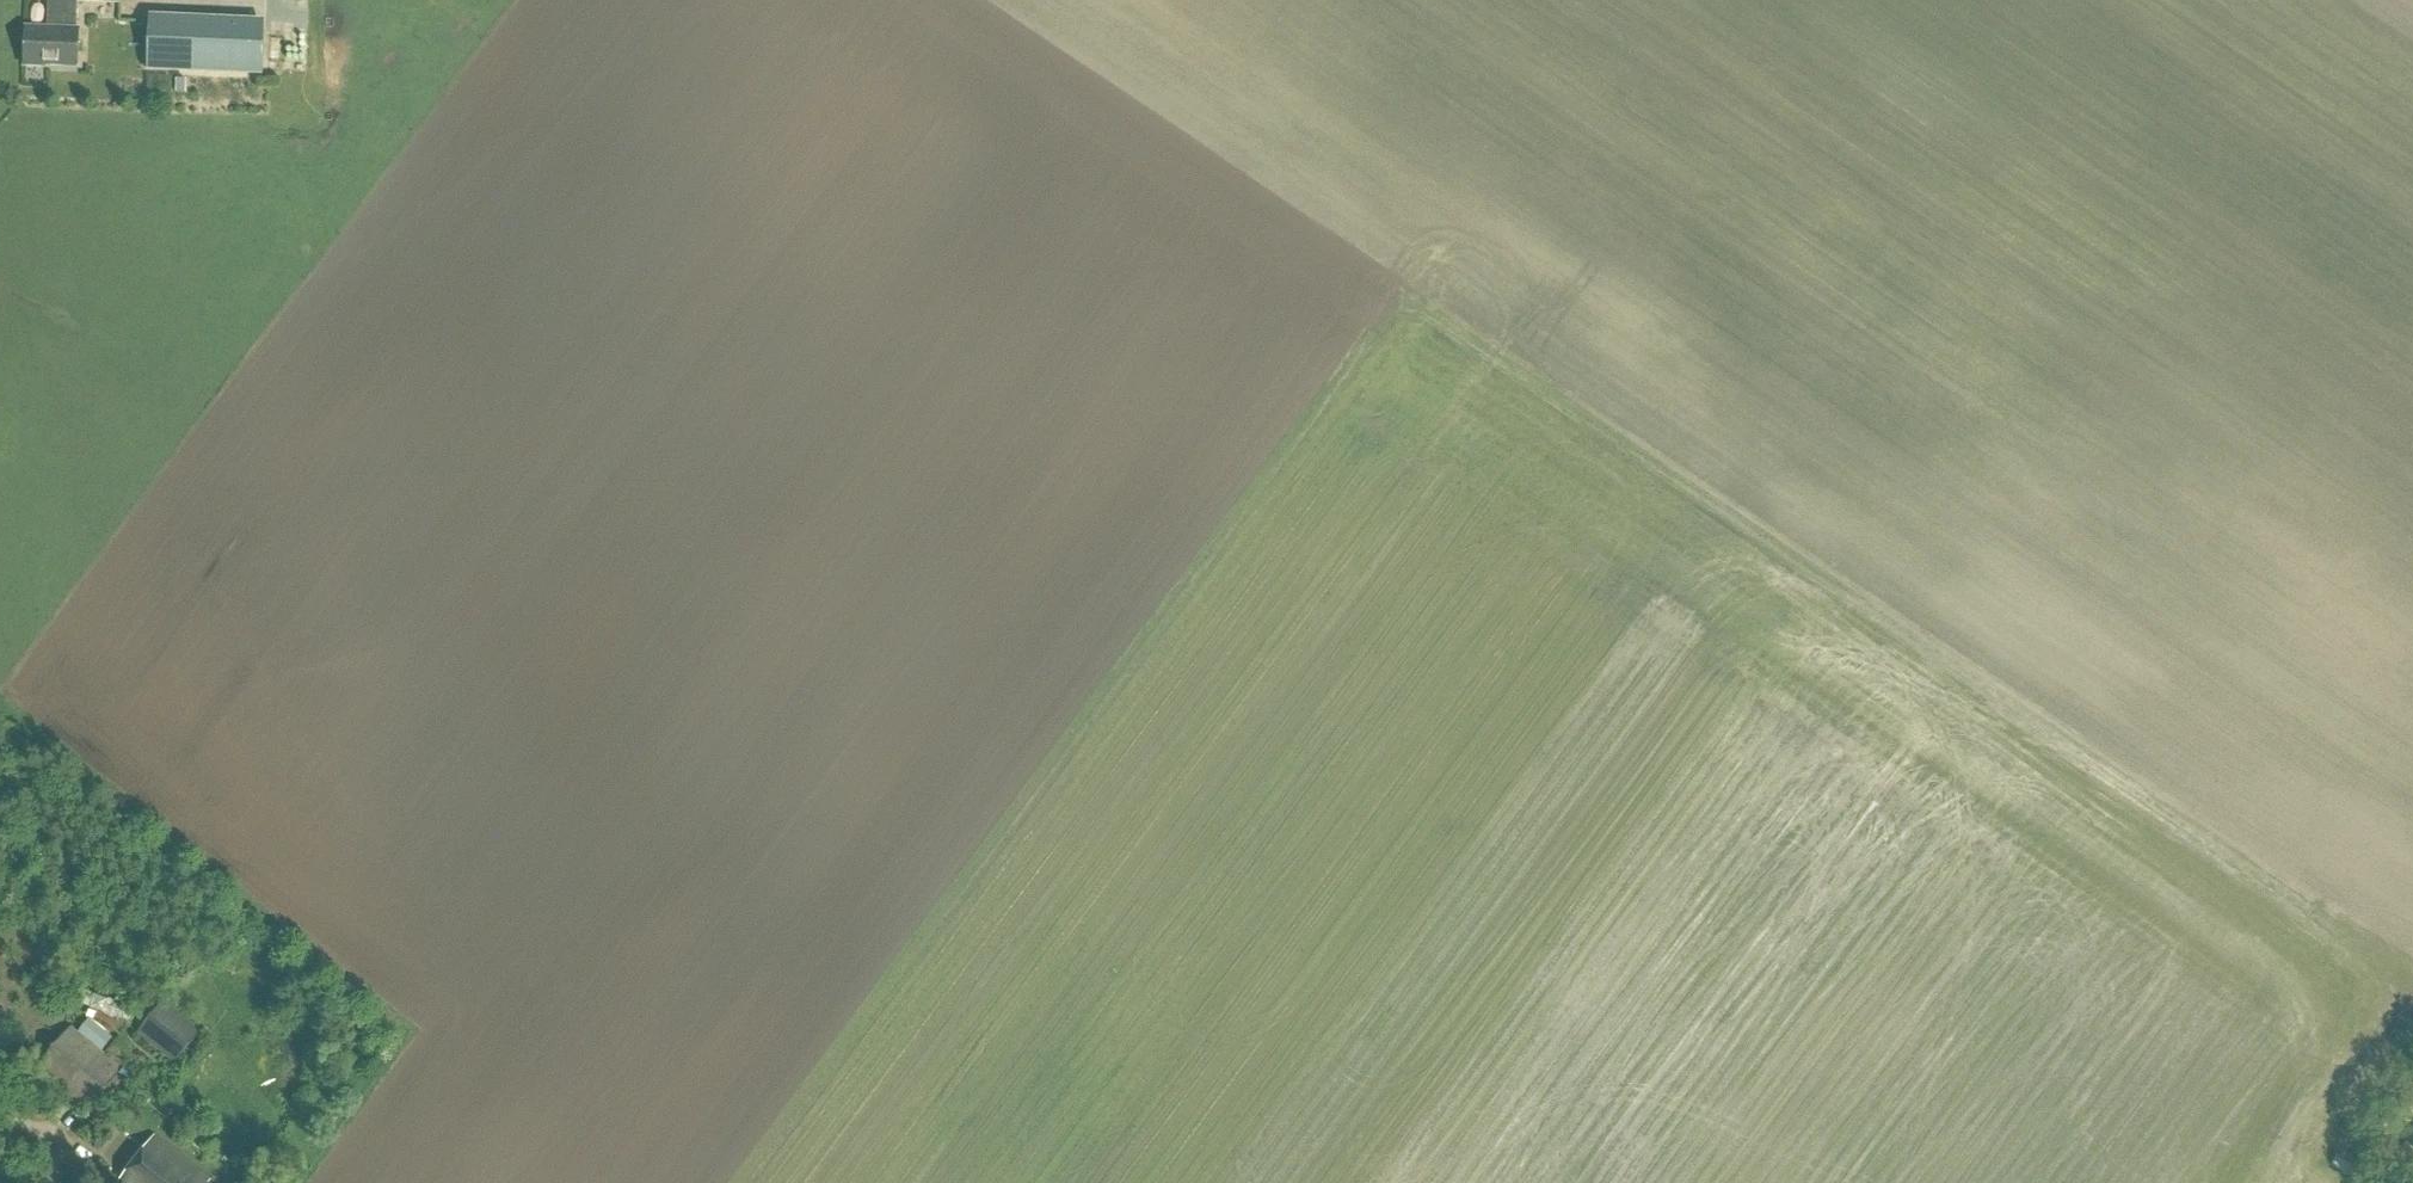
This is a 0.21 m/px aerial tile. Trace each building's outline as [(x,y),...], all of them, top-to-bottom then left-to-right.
[(51,26),(24,26),(23,62),(77,64),(78,28),(77,27),(78,0),(52,0),(51,26)] [(264,20),(150,15),(147,71),(262,76),(264,20)] [(202,1033),(163,1001),(137,1034),(175,1065),(202,1033)] [(71,1027),(36,1072),(88,1112),(123,1068),(71,1027)] [(2401,1140),(2412,1150),(2412,1125),(2401,1140)] [(119,1182),(210,1182),(212,1182),(155,1137),(119,1182)]
